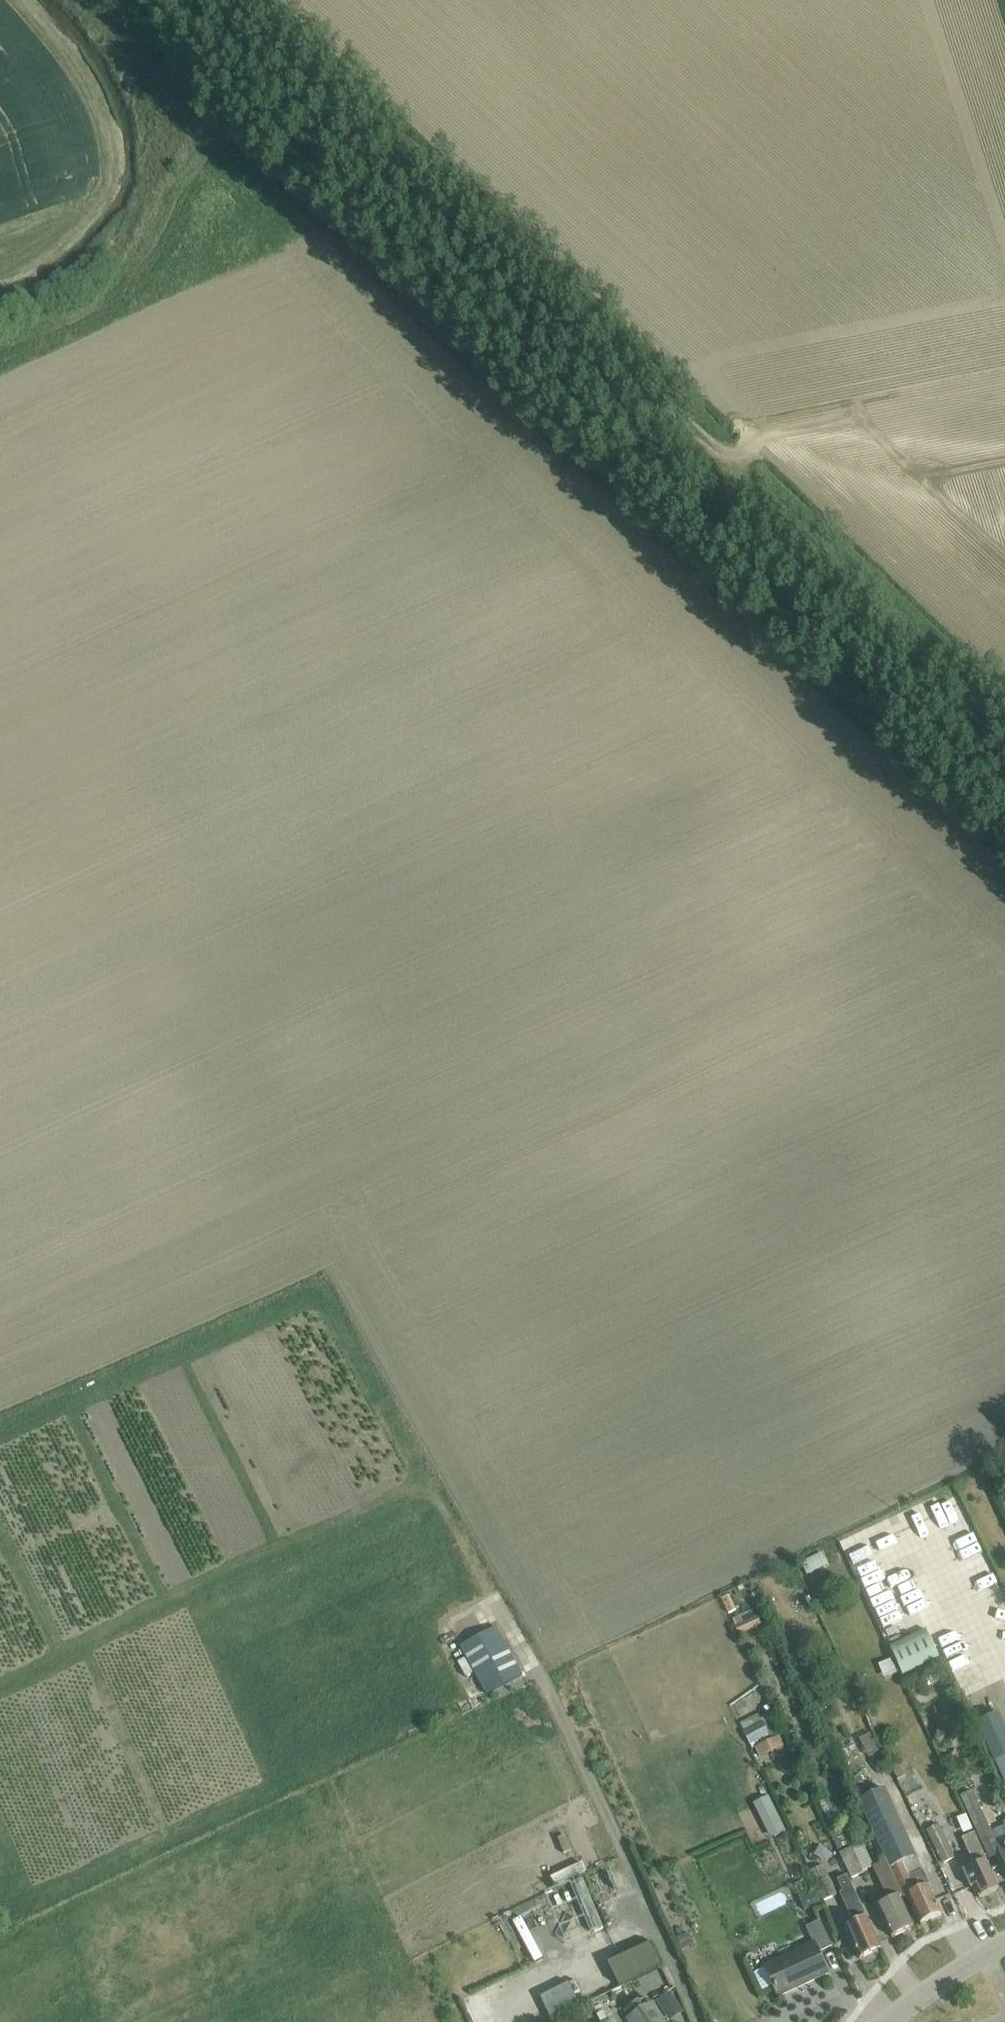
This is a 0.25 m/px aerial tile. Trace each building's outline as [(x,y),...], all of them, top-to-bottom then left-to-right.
[(810,1574),(832,1565),(827,1551),(805,1560),(810,1574)] [(862,1573),(873,1589),(887,1581),(877,1564),(862,1573)] [(887,1586),(872,1593),(879,1610),(895,1604),(887,1586)] [(756,1616),(734,1626),(739,1636),(760,1626),(756,1616)] [(938,1634),(955,1627),(951,1618),(934,1625),(938,1634)] [(497,1629),(462,1648),(487,1696),(522,1677),(497,1629)] [(906,1672),(939,1659),(927,1629),(894,1642),(906,1672)] [(947,1649),(955,1670),(972,1663),(963,1643),(947,1649)] [(896,1656),(882,1661),(888,1677),(901,1673),(896,1656)] [(758,1715),(740,1724),(745,1733),(743,1734),(752,1751),(755,1749),(778,1738),(782,1736),(770,1714),(761,1720),(758,1715)] [(999,1715),(979,1725),(1004,1781),(1004,1729),(999,1715)] [(778,1738),(755,1749),(760,1759),(784,1748),(778,1738)] [(886,1789),(860,1801),(878,1838),(888,1860),(895,1875),(903,1896),(905,1899),(910,1896),(923,1924),(943,1914),(930,1885),(917,1891),(904,1863),(918,1857),(909,1838),(886,1789)] [(983,1842),(994,1837),(973,1793),(962,1798),(983,1842)] [(752,1804),(769,1838),(770,1839),(785,1831),(768,1797),(752,1804)] [(938,1824),(926,1830),(942,1864),(955,1858),(938,1824)] [(983,1851),(974,1832),(965,1837),(979,1866),(965,1873),(972,1890),(975,1888),(981,1899),(1001,1890),(983,1851)] [(842,1856),(850,1874),(852,1879),(864,1873),(853,1848),(841,1854),(842,1856)] [(584,1859),(554,1874),(559,1884),(589,1869),(584,1859)] [(888,1860),(873,1867),(880,1882),(889,1902),(878,1907),(893,1937),(914,1927),(900,1898),(903,1896),(895,1875),(888,1860)] [(811,1871),(824,1897),(836,1891),(823,1865),(811,1871)] [(848,1875),(837,1880),(842,1891),(840,1892),(852,1919),(857,1917),(859,1921),(846,1928),(860,1959),(882,1949),(848,1875)] [(796,1953),(765,1968),(779,1997),(829,1973),(819,1954),(833,1947),(820,1921),(806,1928),(814,1945),(796,1953)] [(687,1932),(676,1937),(682,1950),(693,1945),(687,1932)] [(649,1944),(607,1966),(619,1989),(661,1967),(649,1944)] [(661,1974),(646,1981),(651,1990),(665,1984),(661,1974)] [(543,1994),(553,2015),(584,2002),(574,1980),(543,1994)] [(597,1997),(602,2010),(620,2003),(614,1990),(597,1997)] [(627,2019),(629,2021),(662,2021),(650,2004),(627,2019)]
